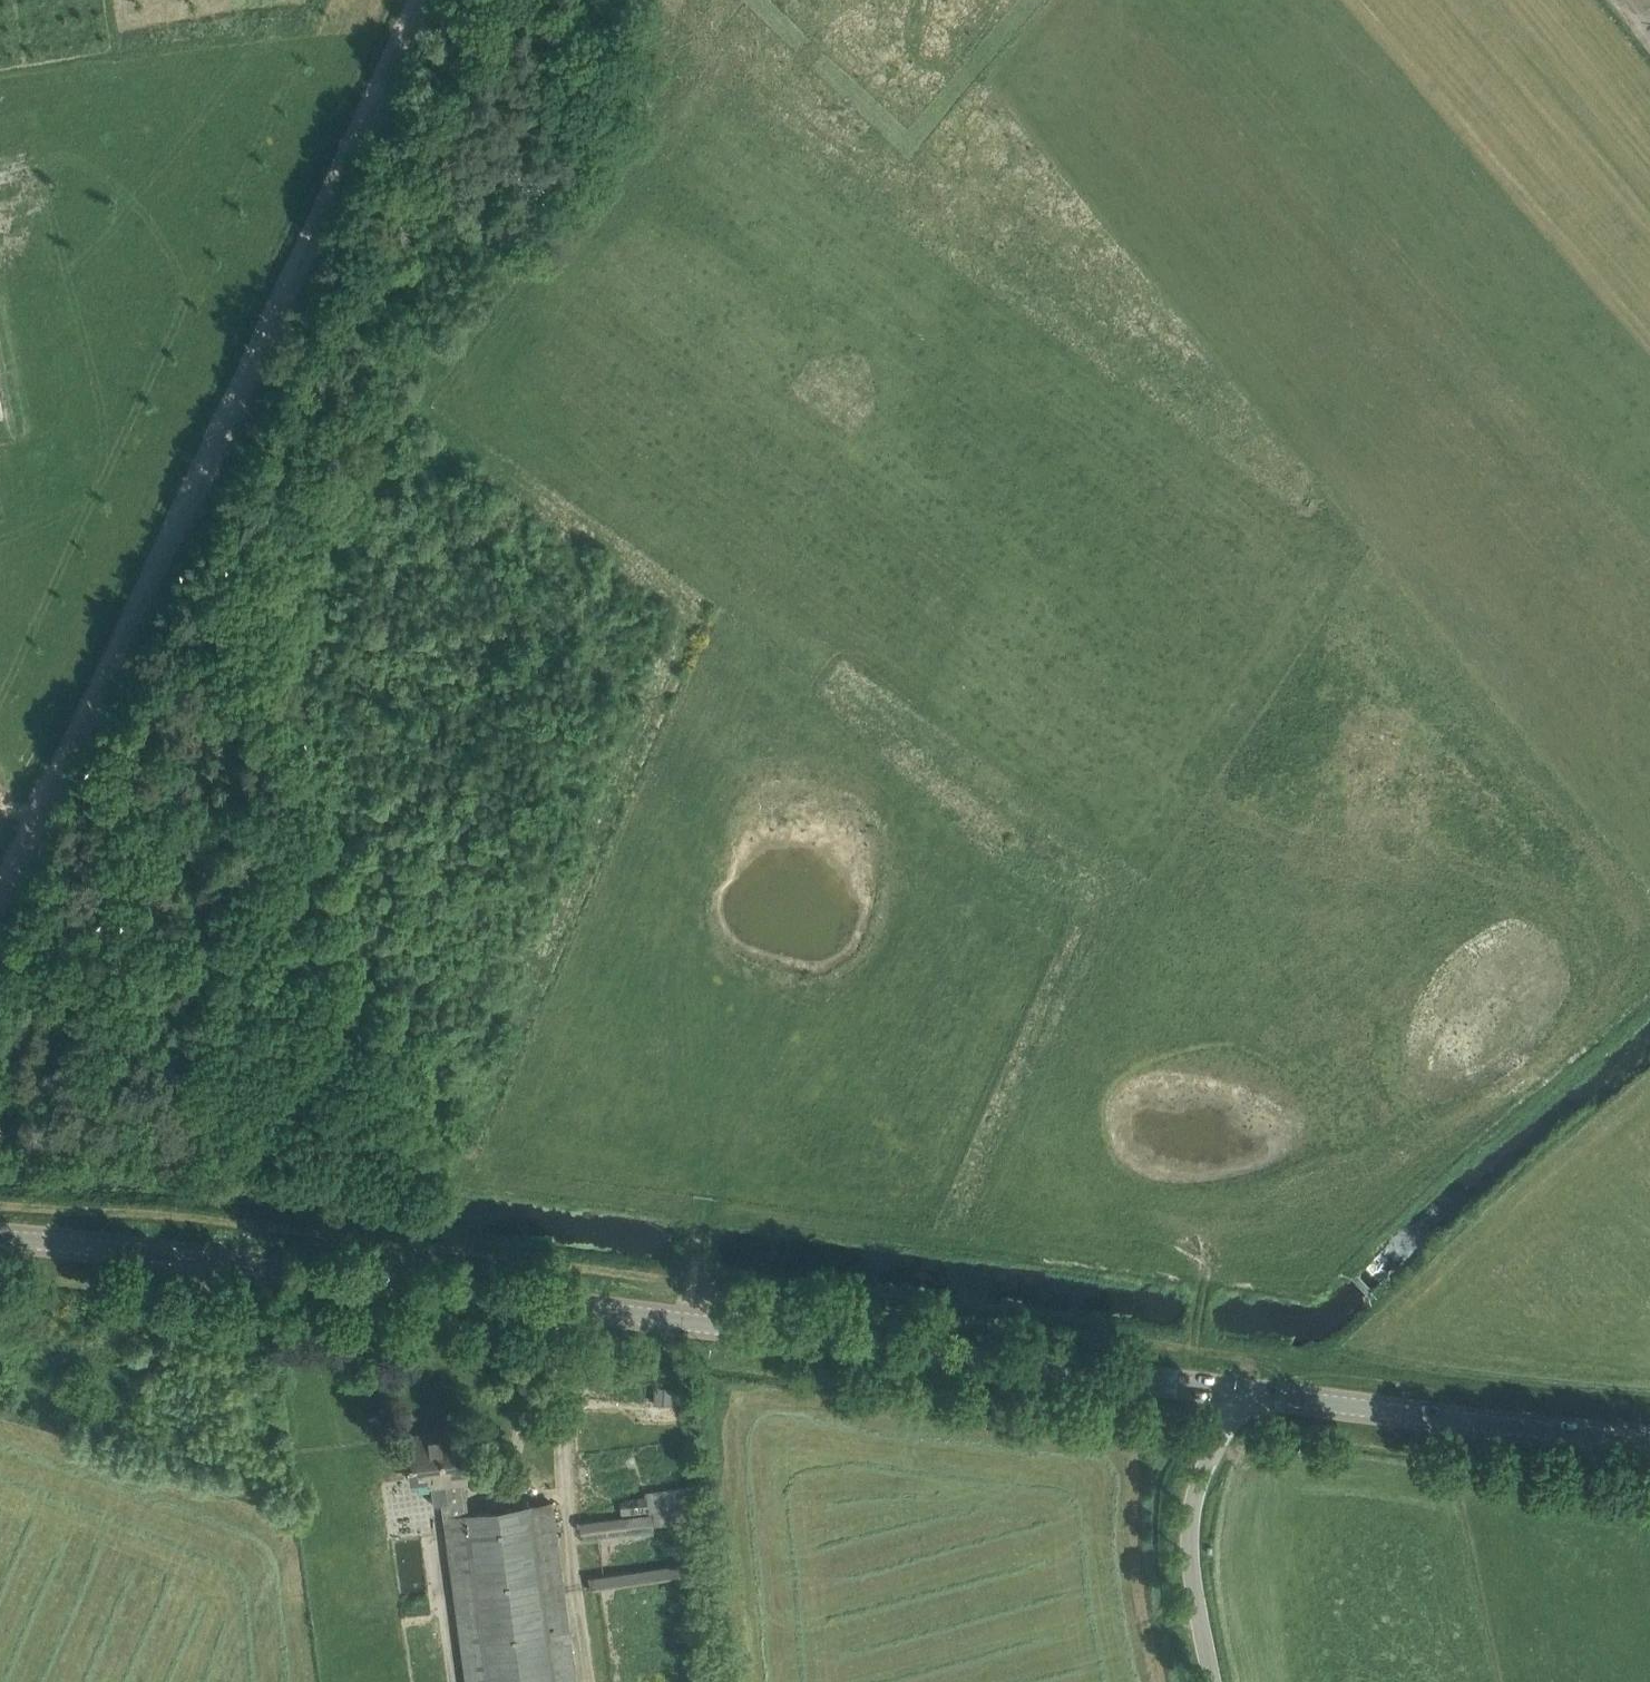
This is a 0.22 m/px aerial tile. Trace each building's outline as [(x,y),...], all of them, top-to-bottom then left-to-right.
[(458,1429),(425,1433),(405,1436),(411,1480),(430,1477),(431,1483),(444,1481),(446,1493),(465,1490),(463,1478),(465,1478),(458,1429)] [(622,1515),(580,1521),(583,1542),(655,1532),(654,1526),(703,1519),(698,1484),(646,1491),(646,1495),(620,1498),(622,1515)] [(555,1525),(552,1502),(468,1514),(466,1499),(440,1502),(465,1681),(577,1681),(555,1525)]
